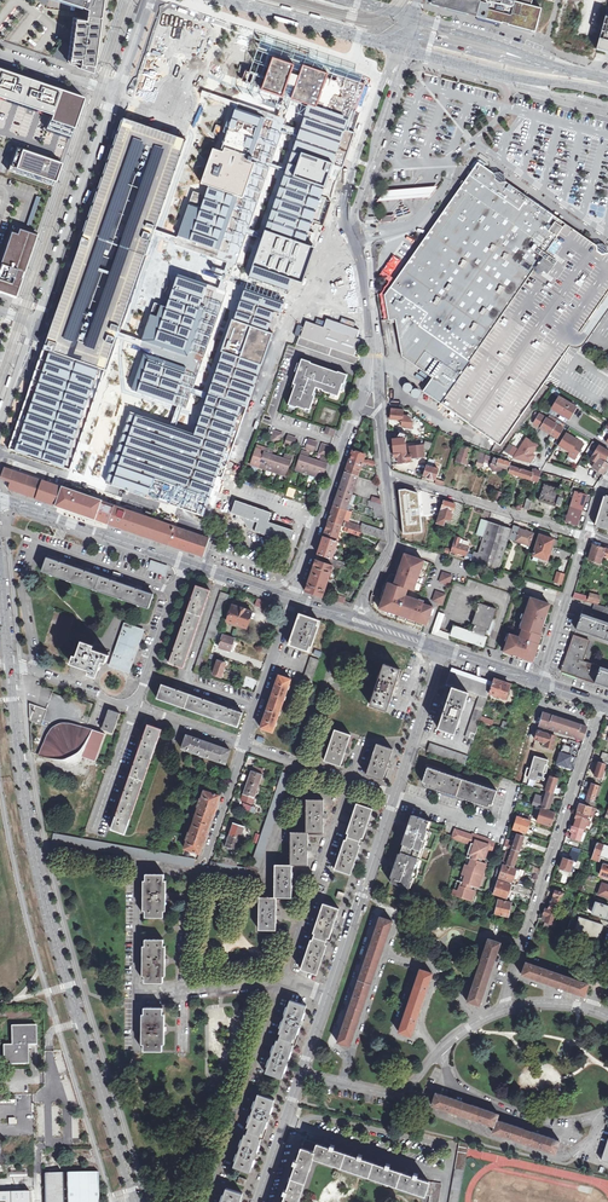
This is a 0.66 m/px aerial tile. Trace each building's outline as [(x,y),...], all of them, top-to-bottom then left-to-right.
[(86,8),(85,18),(75,17),(68,63),(79,66),(79,65),(84,65),(84,68),(92,71),(102,0),(63,0),(86,8)] [(476,16),(480,0),(433,0),(433,5),(453,10),(476,16)] [(536,32),(542,9),(531,6),(533,0),(480,0),(476,16),(536,32)] [(23,13),(3,37),(7,40),(26,15),(23,13)] [(607,13),(596,52),(607,56),(607,13)] [(364,73),(263,39),(258,52),(274,57),(295,64),(304,67),(305,64),(313,67),(320,69),(328,72),(327,75),(334,77),(335,73),(361,82),(364,73)] [(63,40),(55,50),(56,50),(61,54),(68,45),(68,44),(63,40)] [(56,50),(55,51),(59,54),(57,57),(53,54),(52,54),(57,58),(66,61),(68,45),(61,54),(56,50)] [(262,91),(283,98),(288,99),(292,101),(300,103),(307,106),(284,175),(265,231),(253,266),(249,278),(279,288),(290,292),(294,280),(303,283),(315,248),(306,245),(310,233),(315,218),(324,222),(332,197),(323,194),(325,188),(333,165),(342,169),(354,132),(352,132),(358,114),(355,113),(365,84),(361,82),(335,73),(334,77),(327,75),(328,72),(305,64),(304,67),(300,77),(296,75),(291,74),(295,64),(274,57),(267,78),(245,71),(242,82),(263,89),(262,91)] [(82,95),(54,86),(0,67),(0,95),(51,112),(46,127),(48,127),(70,135),(83,96),(82,95)] [(237,105),(236,109),(221,151),(213,149),(201,184),(208,186),(205,195),(194,191),(189,205),(178,236),(177,240),(175,244),(187,248),(227,262),(236,265),(247,231),(270,165),(283,128),(286,119),(281,117),(256,109),(238,103),(237,105)] [(48,331),(42,350),(7,449),(15,452),(38,460),(65,469),(71,471),(79,449),(105,372),(118,335),(154,233),(154,232),(186,140),(123,118),(118,133),(117,135),(108,162),(92,206),(48,331)] [(53,185),(61,161),(16,145),(8,169),(53,185)] [(469,169),(472,171),(478,163),(484,167),(486,164),(480,160),(474,161),(469,169)] [(472,171),(468,176),(462,184),(457,192),(455,195),(447,206),(385,295),(389,320),(396,319),(402,356),(432,377),(423,391),(501,444),(543,385),(570,346),(592,317),(594,314),(596,311),(605,297),(607,299),(607,254),(607,253),(607,248),(605,246),(602,244),(596,245),(588,239),(583,236),(574,230),(566,224),(559,220),(555,216),(553,215),(551,214),(549,212),(541,207),(534,202),(520,193),(518,191),(509,185),(506,183),(505,182),(504,177),(502,175),(499,173),(493,174),(484,167),(478,163),(472,171)] [(400,190),(384,191),(377,203),(389,202),(414,199),(427,198),(437,187),(422,188),(400,190)] [(31,225),(40,197),(36,196),(27,224),(31,225)] [(16,232),(10,230),(0,260),(0,288),(16,293),(36,233),(18,227),(16,232)] [(401,262),(393,257),(383,272),(391,276),(401,262)] [(208,285),(178,274),(167,307),(161,305),(155,303),(151,314),(142,340),(141,343),(140,346),(153,351),(152,353),(151,355),(144,353),(132,390),(137,392),(174,404),(180,406),(186,408),(192,391),(226,291),(222,290),(218,288),(208,285)] [(114,461),(106,484),(112,486),(156,500),(204,517),(217,478),(224,480),(248,408),(251,401),(263,366),(274,333),(270,331),(276,313),(281,314),(285,301),(275,298),(245,288),(234,319),(223,352),(208,396),(195,434),(173,427),(136,414),(131,412),(114,461)] [(570,346),(574,347),(577,347),(581,346),(583,344),(599,322),(603,316),(607,309),(607,299),(605,297),(601,304),(596,311),(594,314),(592,317),(570,346)] [(295,334),(300,335),(356,355),(361,338),(358,337),(361,328),(355,326),(357,321),(343,316),(341,322),(328,317),(327,320),(318,318),(317,322),(307,319),(305,325),(299,323),(295,334)] [(356,355),(300,335),(297,343),(358,364),(361,356),(356,355)] [(298,405),(307,409),(307,407),(311,409),(315,398),(313,398),(314,394),(317,386),(319,387),(320,385),(325,386),(324,389),(323,390),(339,395),(343,382),(345,383),(348,374),(339,371),(311,362),(311,361),(303,358),(294,383),(296,384),(289,404),(298,407),(298,405)] [(412,391),(412,389),(412,386),(410,385),(408,384),(405,385),(404,387),(403,389),(404,391),(406,393),(408,393),(410,393),(412,391)] [(561,392),(554,388),(552,392),(558,396),(561,392)] [(420,397),(420,394),(420,392),(418,391),(416,390),(414,391),(412,393),(412,395),(413,397),(414,398),(416,399),(418,398),(420,397)] [(575,407),(559,396),(552,408),(568,419),(575,407)] [(403,411),(391,409),(390,420),(401,421),(400,427),(411,429),(412,424),(409,420),(409,418),(408,416),(402,415),(403,411)] [(547,429),(555,417),(551,415),(548,419),(540,414),(534,424),(541,428),(543,427),(547,429)] [(558,419),(555,417),(547,429),(551,432),(550,434),(558,438),(563,429),(556,424),(558,419)] [(328,426),(327,429),(333,431),(332,434),(334,435),(336,429),(328,426)] [(282,434),(274,431),(271,440),(279,443),(282,434)] [(566,433),(559,445),(570,453),(569,456),(575,460),(584,444),(566,433)] [(296,438),(288,435),(285,445),(293,447),(296,438)] [(523,437),(518,448),(511,445),(507,455),(530,464),(538,443),(523,437)] [(316,442),(309,440),(305,449),(313,452),(316,442)] [(409,451),(410,458),(423,457),(422,449),(430,452),(433,444),(424,441),(423,445),(408,447),(409,451)] [(596,462),(598,464),(600,462),(603,464),(604,461),(607,456),(607,450),(603,447),(594,441),(590,448),(596,452),(591,460),(596,462)] [(330,446),(323,444),(319,453),(327,456),(330,446)] [(468,456),(470,449),(461,446),(456,461),(465,464),(468,456)] [(275,450),(268,448),(265,455),(263,455),(262,452),(263,449),(258,447),(252,463),(261,466),(287,476),(294,457),(287,454),(285,458),(273,454),(275,450)] [(296,469),(322,478),(329,459),(322,457),(321,461),(308,456),(310,453),(303,450),(296,469)] [(365,455),(352,451),(349,459),(362,463),(375,467),(374,461),(367,459),(367,460),(364,459),(365,455)] [(397,457),(397,463),(406,463),(406,459),(410,459),(410,458),(409,451),(393,453),(393,457),(397,457)] [(478,452),(476,458),(474,465),(481,467),(484,460),(485,455),(478,452)] [(508,470),(510,463),(498,459),(489,456),(488,456),(486,461),(491,463),(490,465),(492,472),(496,471),(501,470),(501,468),(508,470)] [(362,463),(349,459),(345,473),(358,477),(362,463)] [(604,461),(603,464),(600,462),(598,464),(596,462),(592,468),(602,474),(604,471),(605,470),(607,466),(607,463),(605,462),(604,461)] [(437,470),(431,468),(426,466),(423,476),(434,479),(437,470)] [(39,479),(5,467),(1,478),(2,478),(12,482),(9,489),(10,489),(33,497),(55,505),(75,512),(94,519),(125,529),(152,538),(204,556),(210,538),(209,537),(172,525),(174,520),(170,519),(166,518),(165,522),(158,520),(131,511),(117,506),(101,500),(91,496),(92,492),(85,489),(73,485),(71,490),(61,486),(39,479)] [(538,482),(541,472),(533,470),(533,471),(532,473),(526,471),(511,467),(509,473),(538,482)] [(358,477),(345,473),(339,491),(352,495),(358,477)] [(543,484),(538,499),(555,504),(557,500),(558,496),(562,498),(564,491),(543,484)] [(333,506),(346,510),(351,497),(352,495),(339,491),(333,506)] [(576,492),(570,507),(581,511),(586,495),(576,492)] [(595,526),(599,528),(607,530),(607,526),(607,496),(606,495),(600,510),(595,526)] [(378,516),(381,515),(380,504),(371,501),(370,503),(373,504),(373,509),(377,509),(378,516)] [(443,501),(438,516),(444,518),(450,520),(454,505),(443,501)] [(291,544),(294,532),(270,524),(273,513),(236,503),(232,515),(247,520),(244,531),(291,544)] [(328,521),(341,526),(344,517),(345,518),(346,516),(345,515),(346,510),(333,506),(328,521)] [(576,525),(581,511),(570,507),(565,522),(576,525)] [(342,526),(344,527),(346,521),(348,521),(351,512),(346,510),(345,515),(346,516),(345,518),(344,517),(341,526),(342,526)] [(483,537),(488,522),(480,519),(476,535),(483,537)] [(341,526),(328,521),(323,537),(337,542),(342,526),(341,526)] [(355,531),(357,525),(348,521),(346,521),(344,527),(345,527),(354,530),(355,530),(355,531)] [(478,553),(476,563),(499,570),(508,539),(511,529),(488,522),(483,537),(480,547),(478,553)] [(361,533),(376,538),(379,530),(362,525),(362,526),(360,532),(361,533)] [(384,532),(379,530),(376,538),(381,539),(385,541),(384,532)] [(515,541),(515,542),(529,546),(532,535),(518,530),(518,532),(513,530),(511,540),(515,541)] [(547,537),(539,535),(532,556),(546,561),(548,554),(549,554),(550,550),(551,546),(553,540),(549,539),(547,538),(547,537)] [(337,542),(323,537),(317,555),(327,558),(326,563),(332,565),(335,567),(336,564),(338,561),(332,559),(337,542)] [(458,544),(460,538),(455,537),(451,550),(450,554),(457,556),(457,554),(464,556),(465,556),(466,552),(467,552),(468,549),(467,549),(467,547),(460,545),(458,544)] [(385,541),(381,539),(377,546),(376,546),(374,549),(375,549),(375,550),(381,552),(386,544),(385,541)] [(602,556),(605,548),(593,544),(590,552),(588,560),(600,563),(602,556)] [(476,563),(478,553),(473,552),(471,558),(465,556),(464,556),(463,560),(473,562),(475,563),(476,563)] [(384,596),(383,599),(372,595),(371,598),(371,603),(372,607),(376,613),(381,617),(385,618),(421,631),(423,623),(426,624),(430,612),(430,611),(431,607),(423,604),(424,601),(418,599),(419,596),(430,564),(404,555),(401,563),(402,563),(401,567),(399,567),(397,572),(399,573),(398,576),(391,574),(382,590),(386,592),(385,596),(384,596)] [(46,571),(46,573),(148,608),(152,594),(140,590),(141,587),(137,586),(136,588),(114,581),(115,578),(111,577),(110,579),(89,572),(89,570),(85,568),(84,570),(63,563),(64,561),(60,559),(59,561),(54,559),(50,558),(46,571)] [(326,586),(332,566),(332,565),(326,563),(315,560),(305,591),(322,597),(326,586)] [(152,561),(148,568),(164,575),(167,567),(152,561)] [(552,583),(561,585),(564,573),(556,571),(552,583)] [(451,576),(442,573),(439,582),(448,585),(450,580),(450,578),(451,576)] [(207,591),(195,587),(168,664),(181,668),(207,591)] [(229,596),(221,592),(193,672),(201,675),(229,596)] [(444,595),(436,592),(433,601),(441,604),(444,595)] [(600,597),(590,594),(588,600),(598,603),(600,597)] [(338,598),(336,602),(343,605),(344,602),(346,598),(339,595),(338,598)] [(536,599),(523,595),(513,625),(515,626),(512,635),(510,634),(509,638),(508,638),(504,651),(509,652),(526,658),(532,660),(534,656),(537,657),(539,652),(536,651),(537,648),(536,648),(537,646),(537,644),(541,645),(546,627),(541,625),(542,623),(542,621),(544,622),(546,617),(545,616),(546,612),(549,604),(536,599)] [(276,604),(257,599),(255,605),(275,610),(276,604)] [(484,645),(487,638),(496,608),(479,603),(469,631),(454,625),(451,634),(484,645)] [(602,606),(595,604),(593,609),(604,612),(606,614),(607,613),(607,614),(607,608),(602,606)] [(252,612),(233,606),(228,621),(247,627),(252,612)] [(444,614),(438,612),(432,634),(437,637),(444,614)] [(582,613),(577,628),(592,634),(607,640),(607,622),(582,613)] [(320,623),(300,616),(290,645),(309,652),(320,623)] [(140,632),(122,626),(108,664),(126,670),(140,632)] [(440,630),(437,637),(449,640),(451,634),(440,630)] [(234,639),(222,635),(218,647),(230,651),(234,639)] [(583,677),(596,682),(601,666),(587,661),(586,664),(580,662),(581,659),(583,660),(590,641),(574,636),(572,643),(568,653),(563,668),(562,669),(564,670),(575,674),(583,677)] [(96,677),(101,661),(105,663),(109,655),(108,655),(91,648),(93,644),(81,640),(75,656),(73,655),(70,663),(89,669),(88,674),(96,677)] [(314,649),(312,655),(319,658),(322,652),(314,649)] [(319,660),(312,657),(304,679),(311,682),(319,660)] [(221,677),(225,663),(217,660),(215,664),(213,663),(211,668),(214,669),(212,674),(221,677)] [(401,671),(383,665),(369,706),(387,711),(401,671)] [(596,682),(607,686),(607,669),(601,666),(596,682)] [(478,696),(486,699),(488,694),(490,686),(484,683),(474,680),(465,677),(456,674),(450,672),(445,685),(451,687),(467,693),(478,696)] [(290,680),(277,676),(260,728),(273,732),(290,680)] [(493,679),(490,686),(488,694),(503,699),(508,684),(493,679)] [(161,686),(156,699),(237,727),(242,714),(230,709),(231,707),(229,707),(226,706),(225,708),(201,700),(202,698),(200,697),(198,696),(197,698),(179,692),(179,690),(177,689),(175,688),(174,691),(172,690),(161,686)] [(453,734),(467,693),(451,687),(447,701),(446,701),(446,703),(444,705),(441,707),(440,711),(443,712),(437,728),(453,734)] [(480,717),(486,699),(478,696),(465,738),(472,740),(478,722),(480,717)] [(34,706),(29,704),(30,721),(41,726),(44,716),(46,710),(36,706),(34,706)] [(118,713),(107,710),(100,729),(112,733),(118,713)] [(550,714),(543,712),(538,731),(555,736),(569,740),(569,739),(581,744),(587,727),(566,720),(550,714)] [(88,720),(82,716),(79,722),(86,725),(88,720)] [(123,835),(160,730),(155,729),(146,726),(142,736),(140,735),(139,739),(141,740),(133,762),(131,761),(130,765),(132,766),(124,787),(122,787),(121,790),(123,791),(115,813),(113,813),(112,816),(114,817),(110,830),(123,835)] [(43,748),(39,758),(63,767),(68,766),(77,763),(81,759),(90,732),(83,731),(77,730),(68,730),(59,732),(52,737),(47,741),(43,748)] [(90,732),(81,759),(92,763),(102,735),(90,730),(90,732)] [(350,736),(334,730),(324,760),(340,765),(350,736)] [(555,736),(538,731),(535,740),(543,742),(542,746),(545,747),(546,746),(551,747),(555,736)] [(229,751),(185,735),(184,738),(180,748),(224,763),(229,751)] [(255,740),(262,743),(264,737),(257,735),(255,740)] [(467,756),(430,743),(427,752),(464,765),(467,756)] [(572,747),(562,744),(556,765),(567,768),(569,762),(573,764),(575,757),(569,755),(572,747)] [(392,750),(377,745),(367,775),(383,780),(392,750)] [(607,764),(607,755),(606,754),(605,757),(602,756),(600,762),(607,764)] [(530,768),(527,767),(524,775),(532,778),(533,775),(543,778),(548,760),(533,756),(532,761),(530,768)] [(605,764),(598,762),(593,776),(600,778),(605,764)] [(456,795),(461,780),(426,768),(421,783),(456,795)] [(262,775),(250,772),(243,795),(254,799),(262,775)] [(551,772),(545,790),(552,792),(557,778),(555,777),(556,773),(551,772)] [(490,807),(495,792),(461,780),(456,795),(490,807)] [(601,786),(592,783),(586,804),(594,807),(601,786)] [(527,792),(520,790),(517,800),(524,802),(527,792)] [(217,796),(203,791),(184,848),(198,853),(217,796)] [(549,810),(555,794),(547,791),(544,798),(536,795),(533,804),(549,810)] [(305,800),(304,833),(323,833),(323,819),(327,818),(327,815),(326,813),(323,813),(323,800),(305,800)] [(592,806),(581,803),(578,812),(589,816),(592,806)] [(357,804),(346,837),(361,842),(367,825),(372,809),(357,804)] [(536,822),(550,827),(555,813),(542,808),(536,822)] [(588,816),(578,812),(573,826),(584,829),(588,816)] [(400,848),(418,854),(429,821),(411,815),(400,848)] [(532,822),(517,816),(512,829),(527,834),(532,822)] [(244,827),(233,823),(225,847),(236,851),(244,827)] [(586,830),(570,825),(568,831),(573,833),(571,838),(582,842),(586,830)] [(455,829),(452,838),(468,844),(451,894),(474,902),(494,842),(490,841),(457,830),(455,829)] [(307,846),(306,833),(304,833),(289,833),(289,865),(307,865),(307,852),(312,852),(312,851),(312,849),(312,848),(310,846),(307,846)] [(518,851),(524,836),(517,834),(514,842),(506,840),(504,846),(518,851)] [(355,859),(361,842),(346,837),(335,869),(350,874),(355,859)] [(597,842),(592,858),(606,863),(607,858),(607,846),(597,842)] [(513,868),(519,852),(507,847),(501,863),(513,868)] [(406,887),(418,854),(400,848),(388,881),(406,887)] [(578,856),(572,853),(569,860),(565,859),(560,872),(571,876),(578,856)] [(223,858),(221,864),(235,867),(235,860),(223,858)] [(602,863),(599,873),(607,876),(607,865),(602,863)] [(274,865),(273,898),(291,898),(291,884),(296,884),(296,880),(294,879),(291,879),(292,866),(274,865)] [(522,871),(503,865),(498,878),(513,883),(515,875),(521,877),(522,871)] [(541,871),(532,867),(530,872),(539,876),(541,871)] [(142,892),(142,900),(144,900),(144,918),(157,918),(160,918),(162,918),(162,901),(165,901),(165,896),(165,892),(162,891),(162,875),(144,875),(144,892),(142,892)] [(498,879),(493,892),(508,898),(513,884),(498,879)] [(602,884),(599,893),(607,896),(607,886),(602,884)] [(564,894),(555,891),(548,907),(558,911),(564,894)] [(275,910),(275,898),(259,898),(258,930),(275,930),(276,916),(280,915),(280,912),(278,911),(275,910)] [(511,903),(499,899),(495,910),(507,915),(511,903)] [(590,899),(586,910),(607,916),(607,904),(590,899)] [(323,904),(311,936),(328,942),(334,925),(339,909),(323,904)] [(556,913),(546,910),(542,921),(546,923),(544,927),(552,930),(556,921),(553,920),(556,913)] [(580,914),(574,912),(566,933),(572,935),(580,914)] [(392,921),(379,916),(337,1041),(350,1045),(392,921)] [(605,924),(580,917),(575,931),(600,939),(605,924)] [(311,936),(300,969),(316,975),(322,960),(328,942),(311,936)] [(500,943),(489,939),(468,1001),(479,1005),(500,943)] [(142,958),(142,966),(143,965),(143,983),(162,983),(162,966),(164,966),(164,962),(164,957),(162,957),(162,940),(160,940),(156,940),(153,940),(144,940),(143,958),(142,958)] [(590,985),(526,963),(522,975),(585,997),(590,985)] [(432,973),(419,968),(397,1030),(410,1035),(432,973)] [(289,1001),(277,1036),(294,1041),(300,1024),(306,1005),(289,1000),(289,1001)] [(141,1025),(141,1033),(143,1033),(143,1051),(161,1051),(161,1034),(163,1033),(163,1029),(163,1025),(161,1025),(161,1009),(143,1008),(143,1025),(141,1025)] [(4,1065),(30,1064),(29,1045),(38,1045),(37,1025),(12,1026),(12,1044),(3,1045),(4,1065)] [(267,1067),(265,1071),(282,1077),(288,1059),(294,1041),(277,1036),(267,1067)] [(491,1131),(554,1152),(559,1140),(544,1135),(511,1124),(496,1118),(498,1114),(481,1108),(444,1096),(436,1093),(432,1105),(493,1126),(491,1131)] [(273,1100),(256,1095),(245,1130),(261,1135),(267,1118),(273,1100)] [(8,1138),(26,1138),(25,1117),(7,1118),(8,1138)] [(261,1135),(245,1130),(233,1165),(250,1170),(256,1153),(261,1135)] [(599,1156),(598,1160),(607,1163),(607,1131),(599,1156)] [(425,1193),(430,1179),(413,1173),(414,1170),(410,1169),(409,1172),(387,1165),(388,1162),(384,1160),(383,1163),(359,1156),(360,1152),(356,1151),(354,1154),(332,1147),(333,1144),(329,1142),(327,1146),(315,1142),(313,1150),(311,1156),(425,1193)] [(458,1142),(447,1201),(456,1201),(466,1143),(458,1142)] [(311,1156),(313,1150),(300,1145),(296,1158),(292,1157),(290,1162),(294,1163),(285,1189),(281,1188),(280,1193),(283,1194),(281,1201),(295,1201),(311,1156)] [(43,1171),(44,1201),(97,1201),(96,1169),(64,1170),(43,1171)] [(246,1179),(238,1176),(236,1182),(244,1185),(246,1179)] [(425,1193),(429,1194),(427,1201),(437,1201),(440,1181),(430,1179),(425,1193)] [(226,1188),(221,1201),(238,1201),(241,1193),(226,1188)] [(31,1191),(0,1191),(0,1201),(32,1201),(31,1191)]
